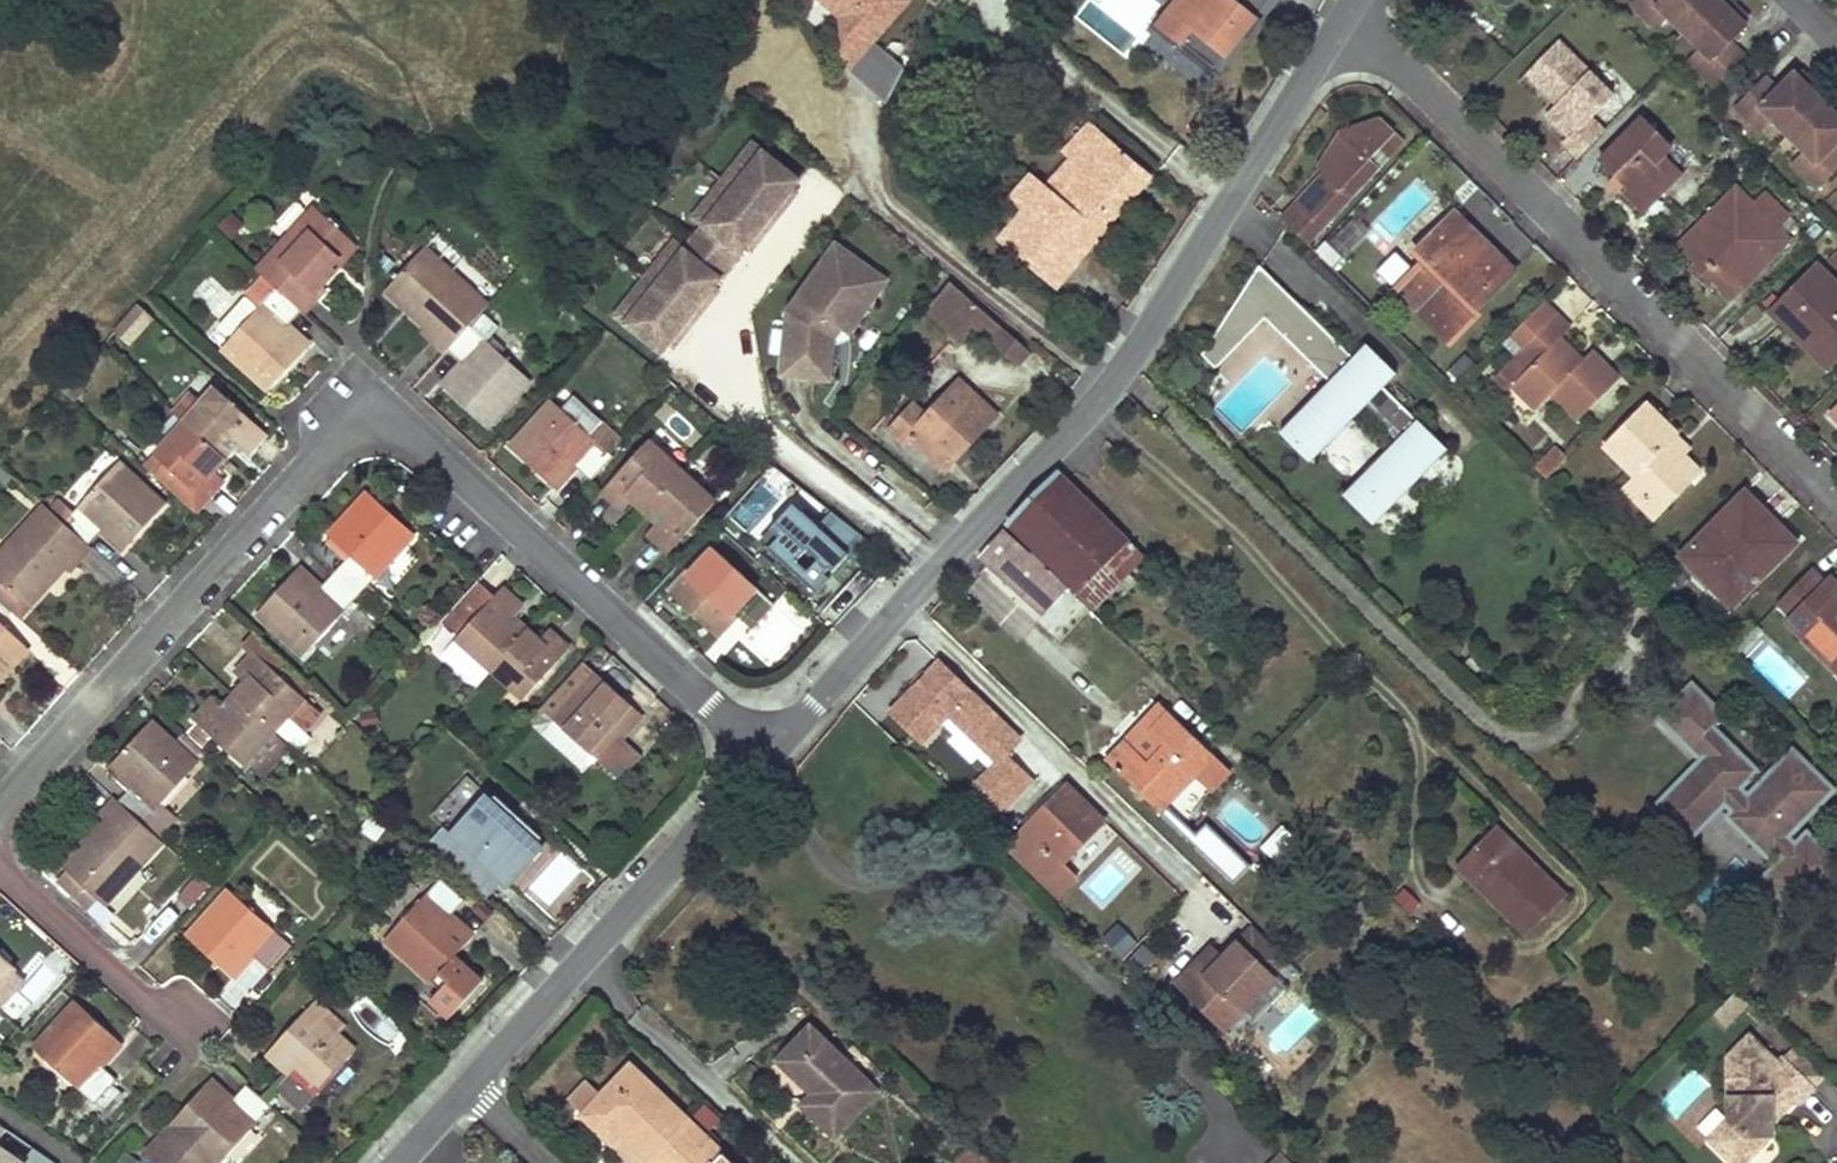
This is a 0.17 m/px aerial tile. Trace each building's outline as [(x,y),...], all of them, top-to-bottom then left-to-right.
[(885,105),(903,68),(877,44),(909,0),(819,0),(837,14),(840,74),(885,105)] [(1270,0),(1175,0),(1157,24),(1181,44),(1194,28),(1226,54),(1270,0)] [(1733,13),(1737,9),(1728,0),(1634,0),(1630,4),(1644,19),(1656,6),(1668,18),(1698,48),(1710,60),(1698,72),(1713,86),(1743,56),(1730,43),(1746,26),(1742,22),(1733,13)] [(1656,30),(1668,18),(1656,6),(1644,19),(1656,30)] [(1746,18),(1740,12),(1737,9),(1733,13),(1742,22),(1746,18)] [(1226,54),(1194,28),(1181,44),(1213,70),(1226,54)] [(1558,43),(1542,58),(1527,74),(1557,104),(1547,113),(1571,137),(1564,144),(1579,158),(1604,132),(1591,119),(1613,97),(1558,43)] [(1698,72),(1710,60),(1698,48),(1686,60),(1698,72)] [(1836,116),(1836,107),(1811,82),(1807,86),(1798,77),(1793,73),(1777,89),(1764,77),(1734,107),(1748,122),(1760,110),(1772,121),(1802,151),(1814,163),(1803,175),(1817,189),(1836,169),(1836,149),(1834,146),(1836,143),(1836,116)] [(1811,82),(1802,73),(1798,77),(1807,86),(1811,82)] [(1760,133),(1772,121),(1760,110),(1748,122),(1760,133)] [(1673,146),(1643,117),(1627,134),(1656,163),(1665,153),(1673,146)] [(1326,176),(1300,202),(1326,227),(1384,170),(1373,159),(1396,135),(1381,120),(1342,133),(1328,156),(1337,165),(1326,176)] [(1055,287),(1150,176),(1087,123),(1081,130),(1074,125),(1068,132),(1074,137),(1061,152),(1068,158),(1045,186),(1031,174),(1009,199),(1024,211),(998,240),(1055,287)] [(1642,211),(1662,191),(1682,170),(1665,153),(1656,163),(1627,134),(1600,161),(1627,187),(1622,192),(1642,211)] [(1406,146),(1396,135),(1373,159),(1384,170),(1406,146)] [(741,176),(760,152),(750,143),(731,168),(741,176)] [(1803,175),(1814,163),(1802,151),(1791,163),(1803,175)] [(713,289),(746,245),(748,244),(756,233),(761,237),(785,206),(780,202),(790,190),(797,180),(760,152),(741,176),(731,168),(705,201),(716,209),(699,230),(705,235),(689,256),(683,251),(667,272),(657,264),(631,297),(642,305),(625,327),(662,355),(670,345),(679,333),(684,336),(708,305),(703,302),(713,289)] [(1320,167),(1326,176),(1337,165),(1328,156),(1320,167)] [(1754,201),(1736,184),(1709,211),(1717,219),(1685,251),(1695,261),(1689,266),(1709,285),(1715,279),(1734,298),(1793,240),(1780,227),(1793,214),(1766,189),(1754,201)] [(785,206),(795,193),(790,190),(780,202),(785,206)] [(699,230),(716,209),(705,201),(689,222),(699,230)] [(1300,202),(1283,219),(1308,245),(1326,227),(1300,202)] [(352,243),(313,206),(257,269),(276,287),(301,310),(305,314),(326,291),(321,286),(335,270),(331,266),(352,243)] [(1399,287),(1426,314),(1454,341),(1481,313),(1477,308),(1517,267),(1458,209),(1419,250),(1427,258),(1399,287)] [(1709,211),(1677,243),(1685,251),(1717,219),(1709,211)] [(689,256),(705,235),(699,230),(683,251),(689,256)] [(752,248),(761,237),(756,233),(748,244),(752,248)] [(667,272),(683,251),(673,243),(657,264),(667,272)] [(835,243),(788,311),(782,376),(830,380),(833,339),(826,333),(834,323),(849,333),(886,279),(835,243)] [(485,305),(423,248),(388,286),(411,308),(407,312),(424,328),(420,331),(442,351),(446,348),(468,324),(485,305)] [(1819,347),(1833,360),(1836,356),(1836,283),(1818,265),(1773,312),(1800,339),(1805,333),(1819,347)] [(1354,361),(1262,271),(1204,359),(1219,375),(1269,325),(1333,389),(1284,439),(1315,469),(1371,412),(1390,429),(1401,448),(1349,501),(1380,531),(1453,457),(1387,392),(1377,382),(1378,377),(1379,371),(1374,362),(1366,361),(1363,362),(1357,364),(1354,361)] [(1029,352),(949,283),(937,295),(1019,366),(1029,352)] [(301,310),(276,287),(221,349),(267,392),(308,346),(286,327),(301,310)] [(708,305),(718,293),(713,289),(703,302),(708,305)] [(625,327),(642,305),(631,297),(615,318),(625,327)] [(1572,330),(1543,302),(1504,342),(1517,355),(1530,367),(1512,384),(1500,372),(1489,383),(1529,422),(1540,411),(1555,396),(1579,420),(1618,380),(1591,353),(1583,361),(1562,341),(1572,330)] [(153,317),(139,305),(114,331),(129,343),(153,317)] [(496,327),(483,314),(472,328),(485,339),(496,327)] [(472,328),(468,324),(446,348),(463,364),(444,387),(488,426),(529,381),(485,339),(472,328)] [(675,349),(684,336),(679,333),(670,345),(675,349)] [(1399,378),(1369,348),(1354,361),(1357,364),(1363,362),(1366,361),(1374,362),(1376,365),(1379,371),(1378,377),(1377,382),(1387,392),(1399,378)] [(1530,367),(1517,355),(1500,372),(1512,384),(1530,367)] [(79,392),(68,382),(61,391),(72,401),(79,392)] [(953,462),(995,415),(959,382),(928,417),(913,404),(887,434),(901,446),(909,436),(931,457),(938,449),(953,462)] [(248,455),(266,435),(216,388),(200,404),(184,422),(224,457),(235,444),(248,455)] [(200,404),(188,394),(172,411),(184,422),(200,404)] [(1646,403),(1678,435),(1684,429),(1652,397),(1646,403)] [(593,437),(552,400),(510,447),(552,486),(572,463),(590,480),(613,457),(607,450),(615,440),(601,426),(593,437)] [(1642,505),(1648,498),(1655,492),(1667,505),(1701,471),(1671,441),(1678,435),(1646,403),(1604,445),(1633,474),(1622,485),(1642,505)] [(1826,413),(1836,424),(1836,403),(1826,413)] [(224,457),(184,422),(156,453),(171,468),(159,480),(194,512),(225,482),(213,470),(224,457)] [(682,472),(648,442),(603,491),(623,510),(633,499),(645,511),(682,472)] [(1534,470),(1539,476),(1544,481),(1561,463),(1551,452),(1534,470)] [(124,549),(164,506),(118,464),(62,523),(87,546),(102,528),(124,549)] [(714,503),(682,472),(645,511),(659,523),(649,534),(669,552),(714,503)] [(1103,530),(1052,479),(1008,525),(1052,567),(1068,550),(1082,563),(1096,548),(1090,544),(1103,530)] [(1655,518),(1667,505),(1655,492),(1648,498),(1642,505),(1655,518)] [(1682,557),(1707,581),(1732,606),(1796,542),(1745,492),(1682,557)] [(365,587),(412,536),(366,493),(326,536),(350,558),(334,575),(357,596),(365,587)] [(780,535),(803,510),(794,502),(770,527),(780,535)] [(43,506),(0,552),(0,602),(18,618),(28,607),(23,603),(43,582),(48,585),(63,569),(69,574),(91,549),(87,546),(62,523),(43,506)] [(768,547),(814,590),(828,575),(824,571),(829,566),(832,570),(847,554),(855,561),(874,543),(832,509),(818,524),(803,510),(780,535),(768,547)] [(1091,605),(1141,554),(1123,536),(1120,539),(1108,525),(1103,530),(1090,544),(1096,548),(1082,563),(1068,550),(1052,567),(1091,605)] [(976,558),(1009,587),(1042,616),(1069,587),(1032,552),(1028,554),(1003,530),(976,558)] [(774,605),(713,548),(671,594),(715,635),(735,611),(752,628),(774,605)] [(81,562),(104,587),(118,575),(95,550),(81,562)] [(1836,598),(1836,596),(1836,585),(1828,576),(1823,581),(1810,569),(1777,603),(1789,615),(1784,620),(1836,671),(1836,599),(1836,598)] [(303,658),(357,596),(334,575),(319,592),(295,571),(254,614),(303,658)] [(387,606),(365,587),(357,596),(379,615),(387,606)] [(524,608),(501,588),(480,612),(462,596),(426,636),(443,652),(441,654),(477,686),(491,670),(527,631),(514,619),(524,608)] [(1191,601),(1181,612),(1192,623),(1203,613),(1191,601)] [(25,647),(0,624),(0,682),(7,674),(4,670),(25,647)] [(538,642),(527,631),(491,670),(523,700),(568,650),(548,631),(538,642)] [(314,687),(257,636),(246,648),(253,655),(235,674),(246,684),(235,696),(274,732),(288,717),(304,732),(320,715),(304,700),(314,687)] [(1019,737),(937,659),(887,711),(917,740),(945,712),(995,760),(972,783),(985,794),(966,814),(984,831),(1031,782),(1002,754),(1019,737)] [(638,713),(583,663),(541,711),(528,725),(543,739),(582,774),(595,760),(615,777),(636,754),(619,737),(638,713)] [(1787,822),(1823,785),(1786,749),(1750,785),(1747,782),(1736,794),(1728,786),(1746,768),(1717,740),(1713,744),(1699,730),(1717,712),(1692,688),(1660,721),(1701,762),(1692,771),(1690,769),(1661,798),(1689,826),(1718,798),(1725,805),(1719,812),(1762,854),(1770,845),(1780,855),(1749,885),(1776,912),(1827,861),(1799,834),(1787,847),(1778,838),(1790,825),(1787,822)] [(274,732),(235,696),(222,710),(211,700),(193,721),(244,766),(274,732)] [(1147,730),(1166,710),(1159,703),(1124,739),(1131,746),(1147,730)] [(1133,786),(1135,783),(1138,780),(1165,806),(1195,775),(1209,789),(1227,770),(1166,710),(1147,730),(1162,745),(1147,761),(1131,746),(1124,739),(1104,759),(1133,786)] [(304,732),(288,717),(274,732),(290,747),(304,732)] [(160,806),(198,766),(150,722),(110,765),(133,786),(117,801),(143,825),(155,835),(171,817),(160,806)] [(290,747),(274,732),(244,766),(259,781),(290,747)] [(1133,786),(1159,812),(1165,806),(1138,780),(1135,783),(1133,786)] [(1066,786),(1006,848),(1056,897),(1075,877),(1063,865),(1111,814),(1084,786),(1076,787),(1071,789),(1066,786)] [(502,884),(543,839),(495,796),(439,858),(464,880),(479,864),(502,884)] [(1689,826),(1661,798),(1648,811),(1677,839),(1689,826)] [(104,905),(162,842),(155,835),(143,825),(117,801),(114,799),(91,825),(95,828),(79,845),(86,850),(66,871),(95,896),(104,905)] [(1250,866),(1208,822),(1196,834),(1168,805),(1160,812),(1231,885),(1250,866)] [(1276,826),(1261,853),(1280,864),(1295,837),(1276,826)] [(1499,891),(1534,925),(1564,894),(1495,828),(1459,865),(1493,898),(1499,891)] [(95,896),(66,871),(56,882),(85,908),(95,896)] [(449,919),(464,901),(440,879),(384,940),(431,983),(453,957),(470,937),(449,919)] [(170,908),(181,920),(206,894),(194,882),(170,908)] [(1421,906),(1404,886),(1395,894),(1411,914),(1421,906)] [(269,968),(290,945),(229,890),(187,936),(230,975),(250,951),(269,968)] [(1493,898),(1528,931),(1534,925),(1499,891),(1493,898)] [(1138,942),(1118,921),(1100,939),(1120,961),(1138,942)] [(1276,971),(1286,961),(1250,927),(1225,953),(1212,941),(1172,984),(1220,1030),(1243,1006),(1253,1016),(1287,981),(1276,971)] [(0,955),(0,984),(12,971),(15,968),(0,955)] [(482,981),(453,957),(431,983),(422,994),(451,1018),(482,981)] [(247,995),(266,970),(252,960),(234,985),(247,995)] [(12,971),(0,984),(0,1012),(1,1012),(26,985),(12,971)] [(299,1113),(354,1050),(338,1033),(345,1026),(317,1000),(310,1009),(308,1007),(268,1050),(291,1073),(275,1090),(299,1113)] [(99,1063),(118,1041),(75,1001),(33,1047),(94,1103),(117,1080),(99,1063)] [(877,1092),(811,1029),(777,1062),(811,1095),(799,1106),(831,1137),(877,1092)] [(1741,1038),(1720,1059),(1718,1116),(1696,1138),(1720,1162),(1733,1162),(1760,1136),(1760,1126),(1760,1097),(1769,1098),(1772,1102),(1785,1103),(1794,1103),(1805,1091),(1802,1088),(1775,1061),(1773,1058),(1767,1064),(1741,1038)] [(1786,1049),(1775,1061),(1802,1088),(1814,1076),(1786,1049)] [(584,1082),(565,1102),(607,1142),(617,1132),(648,1162),(687,1122),(629,1067),(601,1096),(584,1082)] [(271,1107),(246,1084),(231,1102),(208,1082),(169,1126),(146,1153),(157,1162),(221,1162),(271,1107)] [(1760,1126),(1785,1103),(1772,1102),(1769,1098),(1760,1097),(1760,1126)] [(648,1162),(649,1162),(729,1162),(687,1122),(648,1162)] [(972,1146),(956,1162),(957,1162),(989,1162),(972,1146)] [(0,1152),(0,1162),(16,1162),(0,1152)] [(34,1154),(28,1162),(48,1162),(34,1154)]
